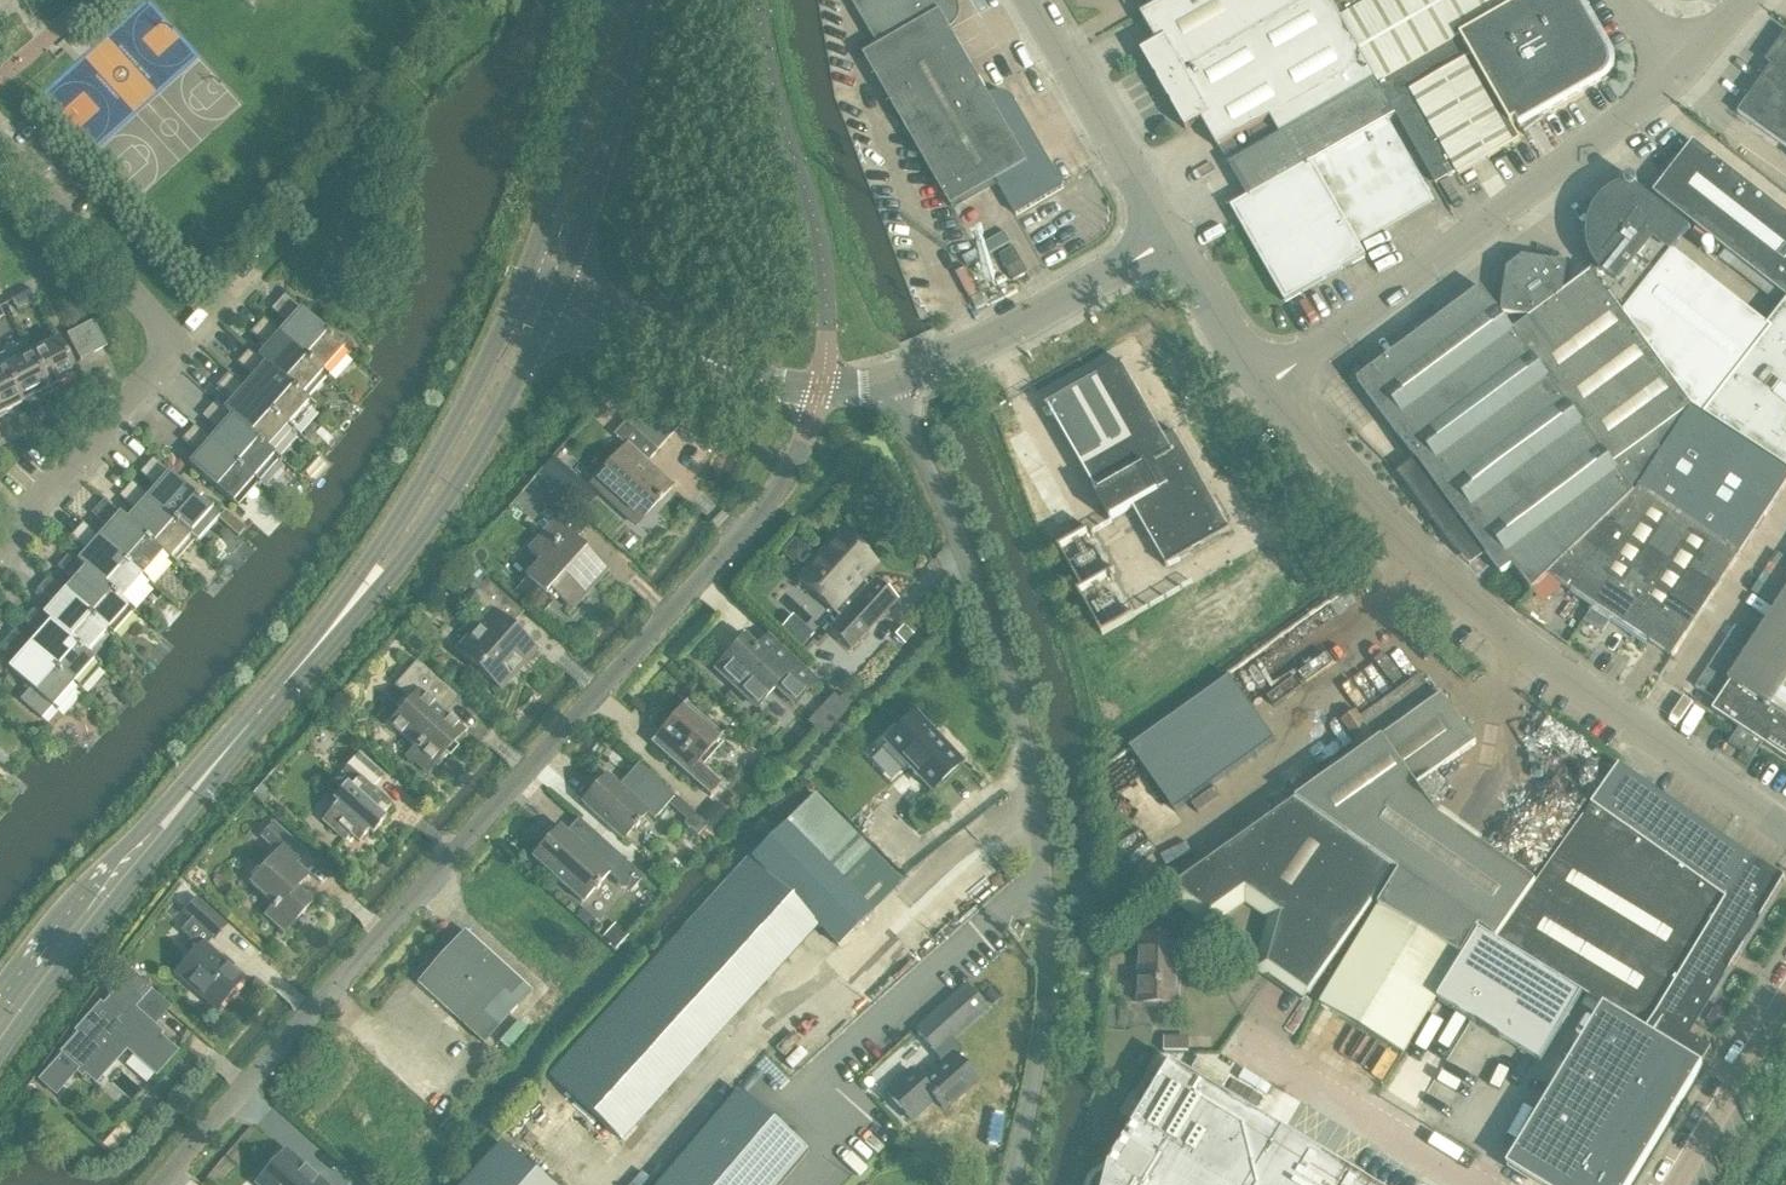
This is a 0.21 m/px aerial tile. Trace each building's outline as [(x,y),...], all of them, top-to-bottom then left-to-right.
[(878,47),(864,55),(951,207),(996,181),(1015,215),(1064,187),(1014,101),(1009,96),(1002,93),(995,93),(988,95),(950,29),(956,24),(959,18),(960,11),(959,4),(956,0),(851,0),(878,47)] [(1141,15),(1158,43),(1141,53),(1186,130),(1202,121),(1219,149),(1271,119),(1281,137),(1293,130),(1377,82),(1331,0),(1167,0),(1141,15)] [(1377,82),(1395,114),(1434,182),(1436,185),(1437,184),(1439,182),(1457,172),(1459,175),(1460,175),(1473,167),(1488,159),(1520,140),(1512,127),(1513,127),(1463,38),(1529,0),(1331,0),(1377,82)] [(1463,38),(1513,127),(1517,124),(1519,127),(1601,80),(1603,79),(1604,78),(1606,76),(1607,75),(1608,73),(1609,72),(1609,70),(1610,68),(1610,67),(1611,65),(1611,63),(1610,61),(1610,59),(1610,58),(1609,56),(1608,54),(1577,0),(1529,0),(1463,38)] [(1739,115),(1785,148),(1785,48),(1739,115)] [(1377,82),(1293,130),(1361,247),(1436,204),(1426,186),(1387,119),(1395,114),(1377,82)] [(1281,137),(1229,166),(1247,198),(1231,207),(1286,302),(1366,256),(1361,247),(1293,130),(1281,137)] [(1655,195),(1785,297),(1785,215),(1695,144),(1655,195)] [(1604,198),(1635,223),(1673,253),(1690,231),(1636,189),(1637,189),(1637,188),(1637,187),(1638,186),(1638,185),(1638,184),(1638,183),(1638,182),(1637,182),(1637,181),(1636,180),(1636,179),(1635,179),(1634,179),(1634,178),(1633,178),(1632,178),(1631,178),(1630,178),(1629,178),(1628,178),(1627,178),(1627,179),(1626,179),(1626,180),(1625,180),(1625,181),(1625,182),(1624,182),(1624,183),(1624,184),(1624,185),(1624,186),(1622,187),(1620,187),(1619,188),(1617,189),(1615,190),(1613,191),(1612,192),(1610,193),(1609,194),(1607,196),(1605,197),(1604,198)] [(1587,236),(1587,238),(1587,240),(1587,242),(1587,244),(1587,246),(1588,248),(1588,250),(1589,252),(1589,253),(1590,255),(1590,257),(1591,259),(1592,261),(1593,262),(1593,264),(1594,266),(1595,267),(1598,271),(1594,273),(1696,413),(1704,418),(1772,333),(1768,329),(1769,328),(1767,327),(1673,253),(1635,223),(1604,198),(1603,200),(1601,201),(1600,202),(1599,204),(1598,205),(1596,207),(1595,209),(1594,210),(1593,212),(1592,214),(1592,216),(1591,217),(1590,219),(1589,221),(1589,223),(1588,227),(1588,229),(1587,231),(1587,232),(1587,234),(1587,236)] [(1014,248),(999,256),(1013,282),(1028,274),(1014,248)] [(1374,371),(1357,383),(1381,414),(1411,455),(1486,554),(1498,570),(1503,577),(1514,569),(1534,595),(1550,579),(1587,544),(1605,527),(1623,510),(1637,497),(1640,492),(1653,472),(1666,451),(1679,431),(1692,410),(1691,409),(1592,274),(1563,295),(1568,266),(1525,260),(1509,272),(1503,317),(1484,292),(1482,290),(1467,302),(1374,371)] [(16,309),(37,299),(32,289),(11,300),(16,309)] [(326,376),(348,351),(282,294),(269,309),(286,323),(277,333),(276,334),(326,376)] [(1704,418),(1785,473),(1785,303),(1767,327),(1769,328),(1768,329),(1772,333),(1704,418)] [(276,334),(277,333),(261,319),(249,333),(265,346),(255,357),(255,358),(305,401),(306,400),(326,376),(276,334)] [(94,354),(107,347),(94,321),(80,328),(94,354)] [(80,328),(67,335),(80,360),(94,354),(80,328)] [(30,354),(48,389),(76,374),(58,340),(31,353),(30,354)] [(0,355),(0,359),(22,402),(48,389),(30,354),(31,353),(26,343),(26,342),(25,342),(0,355)] [(255,358),(255,357),(246,349),(234,363),(250,377),(241,386),(241,387),(291,431),(313,406),(306,400),(305,401),(255,358)] [(22,402),(0,359),(0,414),(22,402)] [(1125,365),(1048,409),(1098,496),(1096,497),(1112,524),(1135,511),(1168,568),(1232,532),(1176,433),(1167,438),(1125,365)] [(241,387),(241,386),(225,372),(213,387),(230,401),(222,411),(221,412),(271,455),(271,454),(291,431),(241,387)] [(625,446),(590,485),(632,523),(636,519),(654,499),(658,503),(667,493),(673,487),(653,469),(647,463),(668,440),(687,419),(687,418),(687,419),(665,412),(629,399),(623,406),(630,412),(632,415),(623,424),(613,435),(625,446)] [(213,403),(201,417),(217,431),(209,441),(208,442),(257,484),(263,490),(284,465),(278,460),(271,454),(271,455),(221,412),(222,411),(213,403)] [(1679,431),(1781,497),(1785,489),(1785,473),(1704,418),(1696,413),(1692,410),(1679,431)] [(208,442),(209,441),(192,427),(180,440),(196,454),(187,466),(237,508),(257,484),(208,442)] [(1679,431),(1666,451),(1767,517),(1781,497),(1679,431)] [(1666,451),(1653,472),(1754,538),(1767,517),(1666,451)] [(597,497),(554,458),(538,475),(581,514),(597,497)] [(196,541),(217,517),(151,459),(138,473),(153,487),(144,497),(144,498),(196,541)] [(1653,472),(1640,492),(1741,558),(1754,538),(1653,472)] [(144,498),(144,497),(129,483),(117,497),(133,511),(124,520),(124,521),(168,558),(168,559),(175,564),(196,541),(144,498)] [(1637,497),(1623,510),(1727,578),(1741,558),(1640,492),(1637,497)] [(124,521),(124,520),(101,500),(89,513),(105,528),(97,537),(147,582),(168,559),(168,558),(124,521)] [(576,544),(589,530),(557,502),(545,516),(555,525),(532,551),(544,562),(530,578),(549,595),(553,591),(576,611),(610,572),(586,551),(585,552),(576,544)] [(1623,510),(1605,527),(1714,598),(1727,578),(1623,510)] [(97,537),(81,523),(69,537),(85,552),(76,561),(76,562),(126,606),(127,605),(147,582),(97,537)] [(1605,527),(1587,544),(1618,565),(1664,595),(1701,618),(1714,598),(1605,527)] [(798,579),(841,618),(830,631),(852,651),(898,600),(876,581),(870,588),(863,581),(878,565),(842,532),(798,579)] [(1587,544),(1550,579),(1594,608),(1596,609),(1609,588),(1605,585),(1618,565),(1587,544)] [(76,562),(76,561),(67,553),(55,567),(70,580),(62,589),(61,590),(113,636),(134,611),(127,605),(126,606),(76,562)] [(1594,608),(1586,622),(1597,629),(1604,618),(1610,623),(1612,620),(1637,636),(1664,595),(1618,565),(1605,585),(1609,588),(1596,609),(1594,608)] [(61,590),(62,589),(47,576),(34,590),(50,604),(41,613),(41,614),(92,659),(93,658),(113,636),(61,590)] [(513,628),(526,614),(490,582),(466,609),(484,625),(460,652),(504,692),(540,652),(513,628)] [(1713,712),(1739,729),(1740,730),(1751,737),(1747,744),(1744,747),(1745,747),(1756,755),(1763,745),(1785,760),(1785,593),(1761,630),(1755,639),(1747,652),(1739,664),(1731,676),(1727,682),(1731,684),(1713,711),(1713,712)] [(1664,595),(1637,636),(1671,659),(1674,660),(1701,618),(1664,595)] [(34,607),(21,622),(37,636),(29,645),(29,646),(78,689),(80,690),(101,666),(99,664),(93,658),(92,659),(41,614),(41,613),(34,607)] [(904,643),(912,634),(904,626),(896,635),(904,643)] [(1735,626),(1727,638),(1747,652),(1755,639),(1735,626)] [(29,646),(29,645),(13,631),(0,645),(16,659),(7,670),(30,689),(21,699),(42,719),(51,708),(56,713),(78,689),(29,646)] [(745,639),(718,667),(758,705),(777,685),(796,703),(816,682),(777,646),(766,636),(755,648),(745,639)] [(1727,638),(1719,651),(1739,664),(1747,652),(1727,638)] [(1719,651),(1711,663),(1731,676),(1739,664),(1719,651)] [(440,710),(454,693),(420,662),(398,687),(414,701),(392,725),(417,748),(410,757),(430,775),(466,734),(440,710)] [(1711,663),(1703,675),(1723,688),(1727,682),(1731,676),(1711,663)] [(1438,700),(1420,675),(1360,717),(1378,743),(1438,700)] [(1703,675),(1696,687),(1716,700),(1723,688),(1703,675)] [(1177,812),(1275,741),(1231,679),(1133,750),(1177,812)] [(834,694),(807,723),(819,734),(824,739),(851,709),(846,704),(834,694)] [(1407,876),(1426,890),(1481,930),(1482,930),(1497,940),(1536,884),(1465,835),(1437,816),(1417,787),(1477,744),(1443,696),(1438,700),(1378,743),(1296,801),(1362,845),(1393,867),(1403,874),(1407,876)] [(700,763),(724,736),(687,704),(651,744),(711,797),(723,784),(700,763)] [(888,744),(881,751),(902,772),(909,765),(932,789),(933,790),(959,765),(928,732),(930,730),(915,715),(887,743),(888,744)] [(376,790),(387,778),(362,755),(346,773),(358,785),(354,790),(351,787),(338,801),(342,804),(326,821),(349,842),(355,836),(363,844),(373,833),(376,835),(389,821),(386,818),(395,808),(376,790)] [(1753,926),(1723,907),(1733,890),(1727,885),(1615,807),(1635,777),(1618,765),(1536,884),(1497,940),(1531,962),(1604,1006),(1507,1166),(1538,1184),(1630,1184),(1638,1170),(1711,1050),(1686,1035),(1729,965),(1733,967),(1741,953),(1738,950),(1753,926)] [(675,797),(647,771),(628,793),(607,774),(582,802),(623,839),(647,813),(654,819),(668,804),(687,822),(685,825),(698,837),(700,834),(702,836),(701,837),(710,845),(718,837),(707,826),(675,797)] [(1747,856),(1635,777),(1615,807),(1727,885),(1747,856)] [(1274,970),(1362,845),(1296,801),(1183,882),(1172,898),(1211,925),(1246,901),(1272,919),(1261,961),(1274,970)] [(310,854),(282,829),(277,825),(265,837),(282,852),(254,884),(279,906),(269,917),(289,934),(316,904),(300,890),(311,878),(298,866),(310,854)] [(874,913),(842,881),(786,825),(753,858),(748,853),(734,868),(805,937),(817,924),(840,947),(874,913)] [(587,849),(567,832),(561,826),(532,857),(582,903),(609,873),(617,880),(617,886),(621,889),(627,889),(631,892),(644,878),(598,836),(587,849)] [(1306,993),(1393,867),(1362,845),(1274,970),(1306,993)] [(1785,880),(1754,861),(1747,856),(1727,885),(1733,890),(1723,907),(1753,926),(1780,880),(1784,883),(1785,880)] [(621,1140),(805,937),(734,868),(683,924),(687,927),(551,1076),(621,1140)] [(1481,930),(1426,890),(1407,876),(1403,874),(1324,1005),(1406,1054),(1481,930)] [(184,947),(195,959),(182,973),(222,1010),(248,981),(209,946),(216,937),(218,938),(229,926),(201,901),(190,913),(194,917),(181,931),(190,940),(184,947)] [(486,1044),(532,991),(466,933),(419,985),(486,1044)] [(1482,933),(1441,1002),(1477,1025),(1476,1025),(1499,1039),(1500,1039),(1540,1064),(1583,996),(1482,933)] [(1180,1006),(1181,937),(1143,937),(1141,1005),(1180,1006)] [(77,1034),(62,1052),(63,1053),(76,1064),(82,1070),(80,1073),(86,1079),(89,1076),(98,1084),(128,1051),(156,1076),(158,1075),(159,1073),(178,1052),(161,1036),(163,1033),(155,1026),(157,1024),(140,1009),(146,1002),(144,999),(152,990),(125,966),(104,988),(106,989),(112,995),(106,1002),(103,1006),(100,1003),(75,1032),(77,1034)] [(913,1122),(936,1101),(946,1111),(978,1082),(948,1047),(990,1011),(968,986),(917,1030),(939,1055),(938,1056),(947,1065),(924,1085),(912,1071),(888,1093),(913,1122)] [(1199,1058),(1192,1069),(1224,1088),(1230,1077),(1199,1058)] [(1332,1161),(1299,1141),(1172,1064),(1110,1167),(1106,1184),(1372,1184),(1332,1161)] [(660,1184),(776,1184),(799,1158),(805,1151),(805,1152),(806,1151),(738,1092),(737,1093),(738,1094),(660,1184)] [(501,1146),(466,1184),(545,1184),(501,1146)] [(257,1184),(258,1184),(323,1184),(287,1153),(285,1151),(257,1184)]
